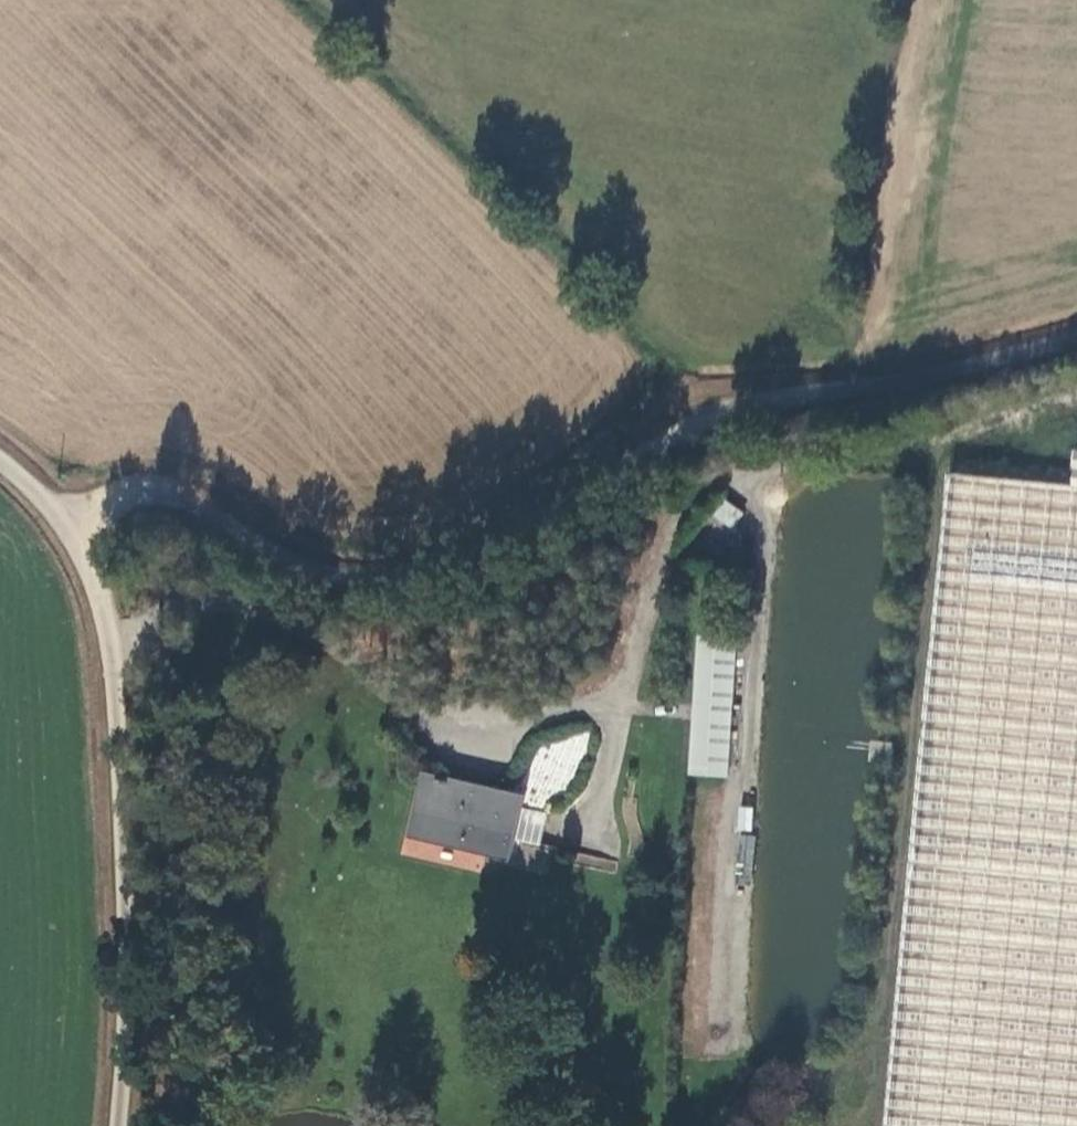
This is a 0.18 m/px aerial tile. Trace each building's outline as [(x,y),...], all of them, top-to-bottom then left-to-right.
[(1076,447),(1073,482),(950,471),(888,1125),(1076,1125),(1076,447)] [(731,529),(743,512),(725,498),(712,515),(731,529)] [(739,635),(698,633),(693,711),(690,775),(731,778),(739,635)] [(530,793),(427,769),(412,834),(517,859),(521,842),(540,846),(548,813),(526,807),(530,793)]
